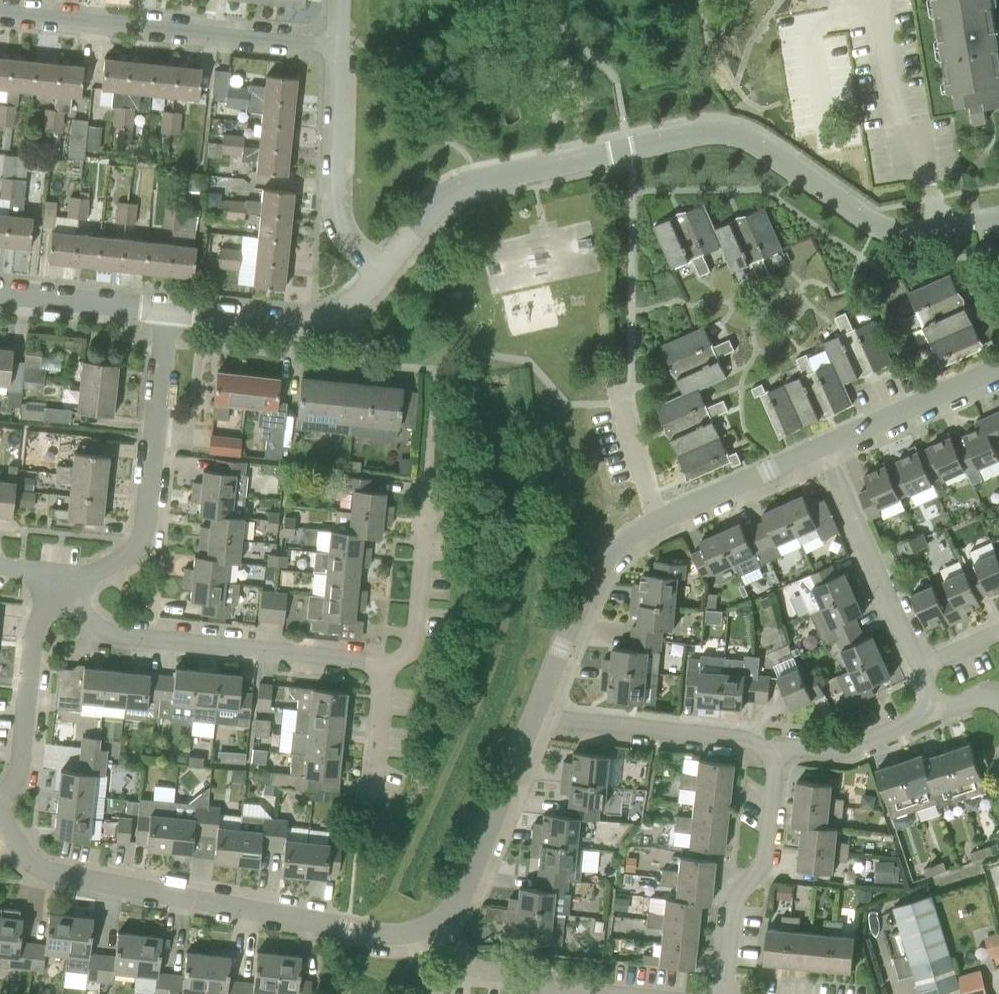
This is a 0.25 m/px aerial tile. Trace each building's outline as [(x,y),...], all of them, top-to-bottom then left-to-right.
[(950,92),(956,91),(959,105),(972,103),(975,122),(988,120),(986,107),(998,105),(998,42),(992,0),(935,0),(950,92)] [(8,89),(12,58),(0,57),(0,88),(8,89)] [(36,61),(12,58),(8,89),(7,104),(4,126),(14,127),(16,105),(18,106),(19,90),(32,92),(36,61)] [(126,91),(129,60),(105,58),(102,88),(112,89),(110,106),(114,107),(112,131),(123,132),(126,91)] [(228,95),(295,102),(297,78),(283,76),(285,62),(253,59),(253,75),(266,76),(265,83),(249,82),(249,83),(249,88),(241,87),(231,86),(232,75),(233,71),(229,71),(215,70),(213,93),(228,95)] [(153,63),(129,60),(126,91),(123,132),(122,142),(131,143),(134,107),(138,108),(139,92),(150,93),(153,63)] [(60,63),(36,61),(32,92),(57,94),(60,63)] [(84,66),(60,63),(57,94),(55,109),(53,131),(62,131),(64,111),(69,112),(71,96),(81,97),(84,66)] [(150,93),(165,94),(175,95),(178,65),(153,63),(150,93)] [(202,68),(178,65),(175,95),(199,98),(202,68)] [(292,126),(295,102),(228,95),(227,106),(247,108),(246,110),(262,112),(261,123),(292,126)] [(42,130),(53,131),(55,109),(44,108),(42,130)] [(163,110),(161,132),(171,133),(173,111),(163,110)] [(182,112),(173,111),(171,133),(180,134),(182,112)] [(84,158),(85,157),(88,126),(88,120),(72,118),(68,156),(84,158)] [(261,123),(260,137),(259,147),(290,150),(292,126),(261,123)] [(243,146),(244,135),(223,133),(222,144),(243,146)] [(243,146),(222,144),(222,154),(242,156),(241,160),(250,161),(250,159),(258,159),(256,172),(288,175),(290,150),(259,147),(243,146)] [(201,176),(192,176),(191,190),(200,190),(201,176)] [(6,245),(14,178),(3,177),(1,197),(0,197),(0,244),(6,245)] [(14,178),(6,245),(30,248),(33,217),(21,216),(25,179),(14,178)] [(261,212),(291,215),(294,191),(263,188),(262,200),(245,198),(244,201),(224,200),(224,209),(245,211),(261,212)] [(217,198),(212,192),(207,192),(206,203),(217,204),(217,198)] [(68,217),(78,218),(80,197),(70,196),(68,217)] [(90,198),(80,197),(78,218),(87,219),(90,198)] [(54,227),(55,215),(57,201),(45,200),(42,225),(52,226),(54,227)] [(117,221),(126,222),(128,202),(118,201),(117,221)] [(128,202),(126,222),(135,223),(137,203),(128,202)] [(723,245),(716,228),(705,203),(687,210),(689,214),(681,217),(699,256),(693,259),(697,267),(707,262),(704,254),(721,246),(723,245)] [(165,206),(163,227),(174,227),(177,207),(165,206)] [(200,210),(177,207),(174,227),(173,244),(169,274),(193,276),(197,246),(194,246),(196,230),(198,230),(200,210)] [(749,218),(741,221),(759,260),(753,262),(756,271),(767,266),(763,258),(783,249),(764,207),(747,215),(749,218)] [(245,211),(224,209),(222,220),(231,220),(243,222),(245,211)] [(261,212),(260,216),(258,237),(289,240),(291,215),(261,212)] [(674,267),(693,259),(699,256),(681,217),(673,221),(671,217),(655,225),(674,267)] [(759,260),(741,221),(732,225),(731,222),(716,228),(723,245),(721,246),(732,271),(753,262),(759,260)] [(73,264),(76,234),(52,232),(49,261),(73,264)] [(100,236),(89,235),(76,234),(73,264),(97,266),(100,236)] [(121,269),(124,239),(100,236),(97,266),(121,269)] [(289,240),(258,237),(256,261),(286,264),(289,240)] [(148,241),(133,240),(124,239),(121,269),(145,271),(148,241)] [(169,274),(173,244),(162,243),(148,241),(145,271),(169,274)] [(219,258),(240,259),(241,249),(220,247),(219,258)] [(284,288),(286,264),(256,261),(219,258),(209,257),(207,281),(217,282),(218,268),(238,270),(237,284),(284,288)] [(697,267),(700,276),(711,271),(707,262),(697,267)] [(756,271),(760,279),(771,275),(767,266),(756,271)] [(921,318),(959,301),(955,292),(959,290),(951,274),(909,293),(918,312),(921,318)] [(962,308),(959,301),(921,318),(918,312),(909,316),(914,327),(923,323),(930,341),(973,322),(966,307),(962,308)] [(838,326),(849,320),(846,312),(834,317),(838,326)] [(914,327),(909,316),(901,320),(906,331),(914,327)] [(849,320),(838,326),(842,333),(823,342),(832,362),(835,361),(845,383),(860,376),(858,373),(867,369),(849,330),(853,329),(849,320)] [(873,320),(853,329),(849,330),(867,369),(874,366),(876,369),(892,362),(873,320)] [(973,322),(930,341),(939,361),(931,364),(936,375),(945,371),(942,366),(981,349),(977,340),(980,338),(973,322)] [(716,351),(714,346),(705,326),(663,346),(670,362),(674,360),(677,368),(716,351)] [(731,339),(722,342),(727,353),(735,349),(731,339)] [(727,353),(722,342),(714,346),(716,351),(677,368),(681,375),(676,377),(680,385),(684,394),(699,387),(700,389),(727,377),(718,357),(727,353)] [(22,381),(25,361),(12,360),(13,349),(0,347),(0,383),(9,384),(7,406),(19,408),(21,388),(22,387),(22,381)] [(800,366),(811,361),(807,353),(796,358),(800,366)] [(26,354),(25,361),(22,381),(26,381),(43,383),(45,368),(40,367),(41,355),(26,354)] [(83,360),(80,386),(116,389),(119,363),(83,360)] [(785,383),(804,425),(820,418),(819,415),(827,411),(810,372),(815,370),(811,361),(800,366),(804,375),(785,383)] [(854,403),(845,383),(835,361),(832,362),(815,370),(810,372),(827,411),(835,407),(836,411),(854,403)] [(246,406),(249,374),(217,370),(212,417),(228,419),(229,404),(246,406)] [(246,406),(259,407),(258,425),(262,425),(260,439),(267,439),(265,457),(281,459),(285,418),(274,417),(276,409),(279,377),(249,374),(246,406)] [(297,429),(351,435),(352,422),(356,383),(302,378),(297,429)] [(22,387),(43,389),(43,383),(26,381),(22,381),(22,387)] [(356,383),(352,422),(398,426),(402,390),(402,388),(356,383)] [(804,425),(785,383),(767,392),(763,383),(752,388),(756,397),(761,395),(778,433),(787,429),(788,432),(804,425)] [(116,389),(80,386),(78,411),(113,415),(116,389)] [(672,430),(710,413),(712,418),(721,414),(716,403),(707,407),(700,389),(699,387),(684,394),(656,405),(664,423),(668,421),(672,430)] [(716,403),(721,414),(729,410),(724,399),(716,403)] [(45,406),(46,402),(26,400),(26,403),(22,402),(21,418),(70,423),(72,409),(45,406)] [(720,435),(712,418),(710,413),(672,430),(675,437),(671,439),(678,454),(720,435)] [(996,415),(995,413),(982,419),(994,444),(998,442),(998,414),(996,415)] [(994,444),(982,419),(983,421),(976,424),(978,429),(964,435),(967,441),(956,446),(966,469),(967,471),(978,467),(978,468),(998,458),(998,455),(994,444)] [(966,469),(956,446),(950,431),(942,435),(944,440),(919,451),(917,446),(919,452),(918,452),(930,478),(931,477),(941,473),(944,479),(966,469)] [(240,454),(242,437),(210,435),(209,451),(240,454)] [(729,455),(720,435),(678,454),(686,471),(689,469),(693,478),(731,461),(734,466),(742,462),(737,451),(729,455)] [(931,477),(930,478),(918,452),(919,452),(917,446),(909,450),(911,455),(897,461),(900,466),(889,471),(900,497),(933,482),(931,477)] [(57,472),(107,477),(109,455),(75,452),(73,466),(57,464),(57,472)] [(194,481),(192,491),(234,495),(236,473),(245,474),(246,461),(217,458),(216,470),(204,469),(203,482),(194,481)] [(413,459),(400,458),(398,473),(411,474),(413,459)] [(348,459),(347,468),(360,470),(361,460),(348,459)] [(889,471),(885,460),(877,464),(879,469),(865,475),(871,488),(860,493),(871,518),(882,513),(879,506),(900,497),(889,471)] [(12,516),(18,465),(9,465),(7,481),(0,480),(0,515),(12,516)] [(105,500),(107,477),(57,472),(56,480),(72,482),(70,496),(105,500)] [(351,511),(392,515),(393,505),(384,504),(386,492),(374,491),(375,479),(346,476),(344,488),(353,489),(351,511)] [(21,477),(20,488),(33,489),(34,478),(21,477)] [(29,507),(31,492),(19,490),(17,506),(29,507)] [(232,515),(234,495),(192,491),(191,501),(200,502),(199,515),(211,516),(211,515),(231,517),(232,515)] [(805,494),(784,503),(798,535),(802,543),(822,534),(824,539),(840,532),(825,498),(809,505),(805,494)] [(105,500),(70,496),(69,510),(53,508),(52,516),(102,522),(105,500)] [(778,544),(798,535),(784,503),(763,512),(766,517),(755,522),(772,560),(783,555),(778,544)] [(267,520),(278,521),(279,512),(268,511),(267,520)] [(392,515),(351,511),(349,531),(349,533),(363,534),(363,535),(381,537),(382,524),(391,525),(392,515)] [(241,539),(244,517),(232,515),(231,517),(211,515),(211,516),(210,526),(201,525),(200,535),(241,539)] [(285,517),(284,526),(295,527),(295,518),(285,517)] [(278,521),(267,520),(267,529),(277,530),(278,521)] [(742,522),(721,531),(735,563),(741,576),(762,566),(762,565),(772,560),(755,522),(744,527),(742,522)] [(295,527),(284,526),(283,535),(294,536),(295,527)] [(331,530),(329,552),(370,556),(371,546),(362,545),(363,535),(363,534),(349,533),(349,531),(334,530),(331,530)] [(735,563),(721,531),(700,540),(704,548),(693,553),(703,577),(735,563)] [(903,555),(928,544),(923,533),(898,544),(903,555)] [(239,561),(241,539),(200,535),(198,555),(207,556),(207,558),(227,560),(227,561),(239,562),(239,561)] [(327,574),(359,577),(360,565),(369,566),(370,556),(329,552),(327,574)] [(997,554),(998,554),(997,553),(976,562),(978,567),(967,572),(966,572),(978,597),(979,597),(989,592),(990,594),(998,590),(998,558),(997,554)] [(277,565),(278,554),(269,554),(268,564),(277,565)] [(287,555),(278,554),(277,565),(286,566),(287,555)] [(185,567),(184,577),(225,581),(227,561),(227,560),(207,558),(207,556),(198,555),(195,555),(194,568),(185,567)] [(967,572),(960,557),(949,562),(955,576),(945,581),(950,594),(940,599),(939,599),(951,624),(963,618),(962,616),(969,613),(967,609),(981,602),(979,597),(978,597),(966,572),(967,572)] [(632,603),(676,607),(679,577),(686,578),(687,564),(656,561),(655,574),(644,573),(643,583),(634,582),(632,603)] [(815,564),(818,570),(825,567),(826,567),(823,561),(815,564)] [(824,606),(854,592),(845,572),(837,575),(832,564),(826,567),(825,567),(818,570),(796,580),(810,613),(824,606)] [(358,589),(359,577),(327,574),(324,595),(366,599),(367,589),(358,589)] [(225,581),(184,577),(183,587),(192,588),(191,600),(203,601),(201,614),(230,617),(231,612),(232,612),(233,606),(238,602),(240,583),(225,582),(225,581)] [(744,596),(749,594),(744,584),(740,586),(744,596)] [(939,599),(940,599),(934,585),(912,595),(926,627),(940,620),(943,625),(949,622),(950,624),(951,624),(939,599)] [(259,619),(272,621),(274,592),(262,590),(259,619)] [(274,592),(272,621),(284,622),(287,593),(274,592)] [(863,613),(854,592),(824,606),(837,638),(861,627),(856,617),(863,613)] [(366,599),(324,595),(312,594),(312,596),(310,596),(308,616),(314,617),(312,629),(341,632),(342,620),(354,621),(356,608),(365,609),(366,599)] [(765,608),(773,605),(770,596),(761,600),(765,608)] [(675,629),(676,607),(632,603),(631,614),(640,614),(639,625),(633,624),(632,637),(663,639),(664,628),(675,629)] [(851,670),(883,656),(873,635),(866,638),(861,627),(837,638),(851,670)] [(648,673),(659,674),(661,652),(662,652),(663,639),(632,637),(631,648),(615,647),(613,658),(605,657),(604,668),(648,672),(648,673)] [(724,672),(721,706),(743,708),(744,700),(756,701),(759,675),(760,657),(745,655),(745,659),(725,658),(724,672)] [(842,690),(849,706),(874,694),(870,686),(892,676),(883,656),(851,670),(857,683),(842,690)] [(699,704),(721,706),(724,672),(702,670),(703,658),(690,657),(687,694),(699,695),(699,704)] [(103,703),(107,669),(84,667),(80,666),(76,670),(76,671),(59,669),(55,707),(81,710),(82,700),(103,703)] [(195,704),(198,670),(176,667),(175,676),(163,675),(160,700),(159,716),(193,720),(195,704)] [(648,672),(604,668),(602,690),(611,690),(610,700),(645,703),(647,684),(658,684),(659,674),(648,673),(648,672)] [(814,699),(803,675),(800,668),(779,677),(792,708),(814,699)] [(125,705),(128,671),(107,669),(103,703),(125,705)] [(220,672),(198,670),(195,704),(193,720),(215,722),(216,706),(220,672)] [(815,670),(803,675),(814,699),(825,694),(815,670)] [(128,671),(125,705),(146,708),(147,699),(160,700),(163,675),(128,671)] [(242,674),(220,672),(216,706),(237,708),(236,717),(250,718),(253,693),(240,692),(242,674)] [(771,676),(759,675),(756,701),(769,702),(771,676)] [(270,709),(272,684),(260,682),(257,708),(270,709)] [(297,709),(311,710),(345,714),(347,691),(291,685),(290,695),(294,699),(298,700),(297,709)] [(345,714),(311,710),(297,709),(295,730),(343,735),(345,714)] [(255,726),(270,728),(271,719),(256,718),(255,726)] [(270,728),(255,726),(254,735),(269,737),(270,728)] [(341,757),(343,735),(295,730),(293,752),(341,757)] [(82,747),(99,748),(100,738),(83,736),(82,747)] [(948,751),(964,798),(987,790),(971,743),(948,751)] [(81,759),(106,762),(107,749),(99,748),(82,747),(81,759)] [(979,766),(989,763),(984,749),(975,752),(979,766)] [(564,760),(561,781),(605,785),(608,755),(573,751),(572,761),(564,760)] [(939,802),(940,806),(942,806),(948,804),(958,800),(964,798),(948,751),(926,758),(939,802)] [(246,753),(238,752),(237,763),(245,763),(246,753)] [(338,779),(341,757),(293,752),(290,773),(271,771),(270,785),(313,790),(320,790),(321,778),(338,779)] [(126,754),(120,753),(120,764),(129,765),(130,758),(126,754)] [(182,753),(176,758),(175,763),(187,764),(188,753),(182,753)] [(916,810),(939,802),(926,758),(924,754),(901,762),(916,810)] [(203,758),(188,757),(188,765),(203,766),(203,758)] [(106,762),(81,759),(79,771),(61,770),(59,792),(93,795),(95,774),(104,775),(106,762)] [(681,772),(680,779),(730,785),(733,763),(698,759),(697,773),(681,772)] [(877,769),(893,817),(916,810),(901,762),(877,769)] [(270,785),(271,771),(262,779),(270,785)] [(728,806),(730,785),(680,779),(679,787),(695,789),(693,803),(728,806)] [(796,803),(844,807),(845,798),(831,797),(833,784),(798,780),(796,803)] [(603,807),(605,785),(561,781),(560,792),(569,793),(568,804),(569,805),(568,815),(568,816),(579,817),(598,819),(599,807),(603,807)] [(265,793),(277,795),(278,787),(266,785),(265,793)] [(313,790),(312,799),(329,801),(330,791),(320,790),(313,790)] [(57,813),(91,817),(93,795),(59,792),(57,813)] [(147,848),(169,851),(173,816),(174,801),(140,797),(139,801),(138,814),(136,841),(147,842),(147,848)] [(126,813),(138,814),(139,801),(127,800),(126,813)] [(174,801),(173,816),(169,851),(192,853),(193,834),(205,835),(208,806),(208,804),(188,802),(174,801)] [(675,823),(726,828),(728,806),(693,803),(692,817),(676,815),(675,823)] [(843,816),(844,807),(796,803),(794,825),(803,826),(838,829),(838,827),(828,826),(829,815),(843,816)] [(240,828),(218,826),(220,807),(208,806),(205,835),(217,836),(214,861),(237,863),(240,828)] [(91,817),(57,813),(55,836),(89,839),(91,817)] [(240,828),(237,863),(259,865),(261,846),(273,847),(276,818),(263,817),(264,816),(241,813),(241,816),(240,828)] [(568,816),(568,815),(544,813),(543,823),(534,822),(532,843),(576,847),(579,817),(568,816)] [(129,843),(132,818),(119,817),(116,842),(129,843)] [(308,841),(309,828),(287,826),(288,820),(276,818),(273,847),(284,849),(282,873),(304,876),(308,841)] [(726,828),(675,823),(674,830),(690,832),(689,847),(723,850),(726,828)] [(837,841),(838,829),(803,826),(801,847),(849,852),(850,842),(837,841)] [(329,830),(309,828),(308,841),(304,876),(326,878),(327,872),(339,873),(342,844),(328,843),(329,830)] [(994,853),(998,851),(998,847),(997,842),(991,845),(994,853)] [(576,847),(532,843),(531,854),(540,855),(539,863),(537,877),(568,880),(580,882),(581,870),(586,870),(586,873),(598,874),(600,850),(583,849),(576,847)] [(984,857),(994,853),(991,845),(981,848),(984,857)] [(849,852),(801,847),(799,869),(833,872),(835,859),(849,860),(849,852)] [(971,852),(974,860),(984,857),(981,848),(971,852)] [(662,869),(662,876),(712,882),(714,859),(680,855),(678,870),(662,869)] [(627,858),(626,871),(635,871),(636,858),(627,858)] [(895,866),(894,861),(877,861),(876,882),(900,883),(900,867),(895,866)] [(944,861),(934,864),(937,873),(947,869),(944,861)] [(927,876),(937,873),(934,864),(924,868),(927,876)] [(631,876),(624,875),(623,885),(630,886),(631,876)] [(710,904),(712,882),(662,876),(661,884),(677,886),(675,899),(665,898),(665,900),(700,903),(710,904)] [(567,892),(568,880),(537,877),(536,888),(520,886),(518,898),(510,897),(508,908),(552,912),(565,913),(568,914),(571,893),(567,892)] [(793,884),(778,883),(776,898),(791,900),(793,884)] [(873,890),(860,889),(859,900),(872,901),(873,890)] [(932,895),(894,907),(900,927),(908,950),(911,962),(921,993),(963,993),(958,978),(949,950),(932,895)] [(626,911),(627,899),(615,898),(614,910),(626,911)] [(698,925),(700,903),(665,900),(664,912),(648,911),(647,919),(698,925)] [(21,909),(2,907),(0,922),(0,955),(9,956),(7,967),(30,970),(30,968),(33,943),(20,941),(23,917),(20,917),(21,909)] [(565,913),(552,912),(508,908),(506,929),(515,930),(514,939),(562,944),(565,913)] [(67,954),(72,915),(49,912),(46,944),(33,943),(30,968),(44,970),(46,952),(67,954)] [(94,917),(72,915),(67,954),(66,970),(87,972),(87,979),(100,980),(103,954),(90,953),(94,917)] [(787,964),(791,916),(783,915),(781,929),(768,928),(765,962),(787,964)] [(801,917),(791,916),(787,964),(809,967),(812,932),(799,931),(801,917)] [(601,932),(603,921),(596,919),(594,931),(601,932)] [(695,946),(698,925),(647,919),(646,926),(662,928),(661,942),(695,946)] [(830,969),(835,920),(826,919),(824,933),(812,932),(809,967),(830,969)] [(835,920),(830,969),(852,971),(856,936),(842,935),(844,921),(835,920)] [(898,953),(908,950),(900,927),(891,930),(898,953)] [(116,955),(103,954),(100,980),(113,981),(114,971),(136,973),(140,934),(118,932),(116,955)] [(984,937),(990,958),(994,956),(998,967),(998,966),(998,933),(984,937)] [(140,934),(136,973),(135,980),(134,992),(152,993),(169,993),(171,974),(158,972),(162,936),(140,934)] [(618,950),(619,939),(611,938),(609,949),(618,950)] [(695,946),(661,942),(660,955),(644,954),(643,962),(693,967),(695,946)] [(171,974),(169,993),(182,993),(183,990),(205,993),(209,953),(187,951),(184,975),(171,974)] [(279,953),(257,951),(254,982),(241,981),(240,993),(253,993),(254,990),(275,992),(279,953)] [(241,981),(228,980),(231,956),(209,953),(205,993),(217,993),(240,993),(241,981)] [(279,953),(275,992),(292,993),(311,993),(312,981),(299,979),(302,955),(279,953)] [(963,993),(989,993),(988,993),(987,993),(982,971),(958,978),(963,993)]
